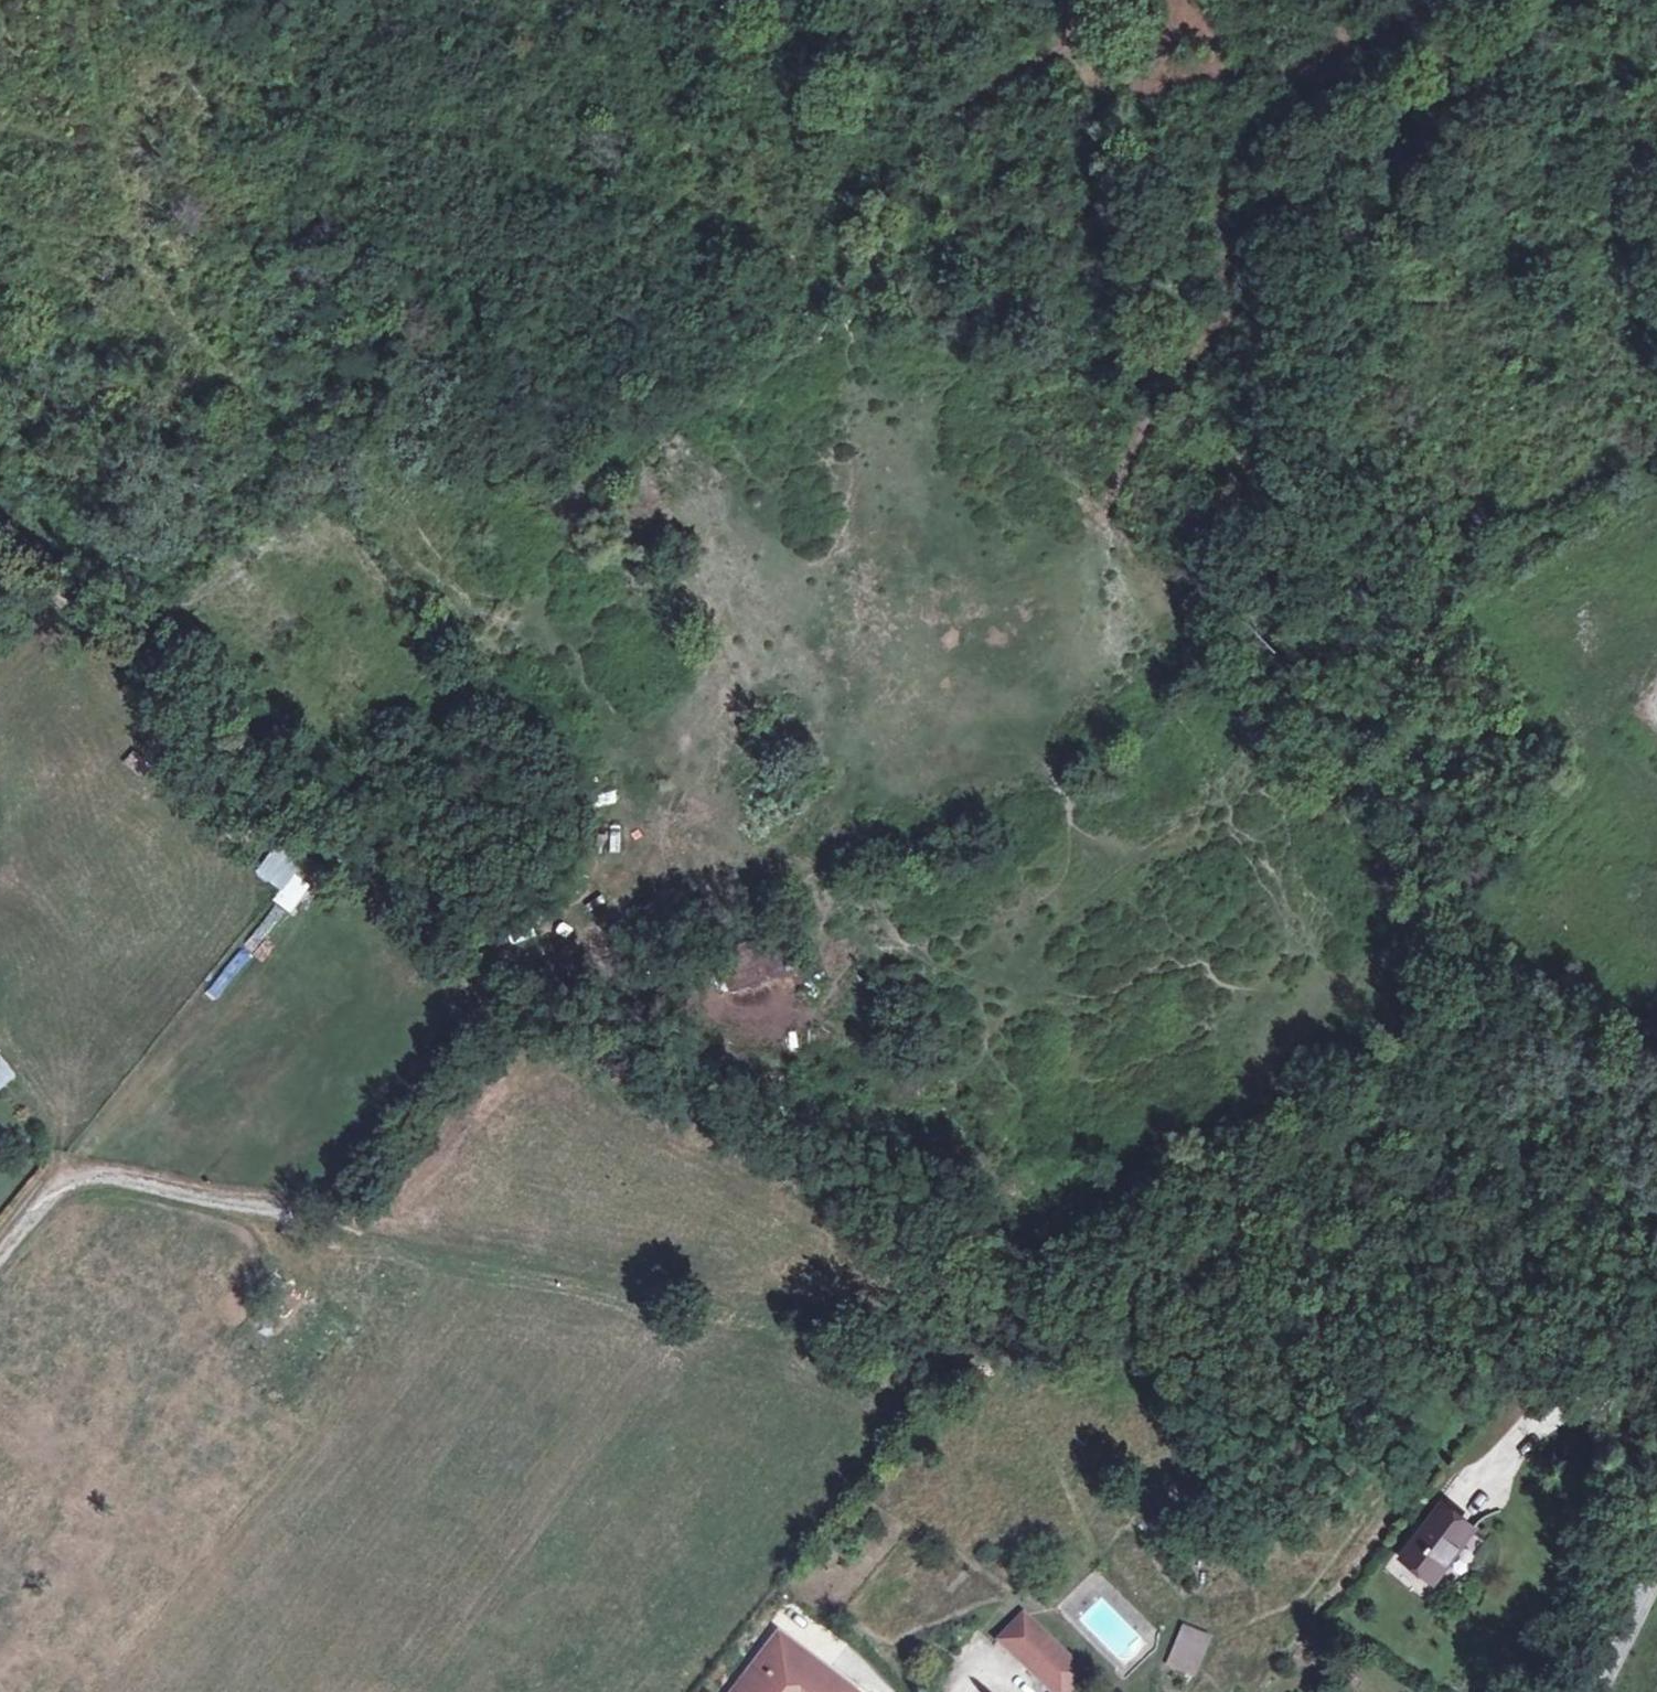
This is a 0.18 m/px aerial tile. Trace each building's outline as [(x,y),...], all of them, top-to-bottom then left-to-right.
[(138,776),(150,765),(135,749),(122,760),(138,776)] [(312,883),(293,871),(303,856),(278,839),(256,871),(281,888),(272,900),(292,913),(312,883)] [(772,924),(713,948),(729,985),(789,962),(772,924)] [(0,1039),(0,1084),(21,1073),(1,1038),(0,1039)] [(1472,1528),(1441,1504),(1402,1557),(1432,1580),(1472,1528)] [(1088,1672),(1023,1608),(994,1637),(1050,1691),(1068,1691),(1088,1672)] [(1182,1623),(1164,1664),(1194,1677),(1212,1636),(1182,1623)] [(778,1637),(736,1691),(849,1691),(845,1689),(778,1637)]
